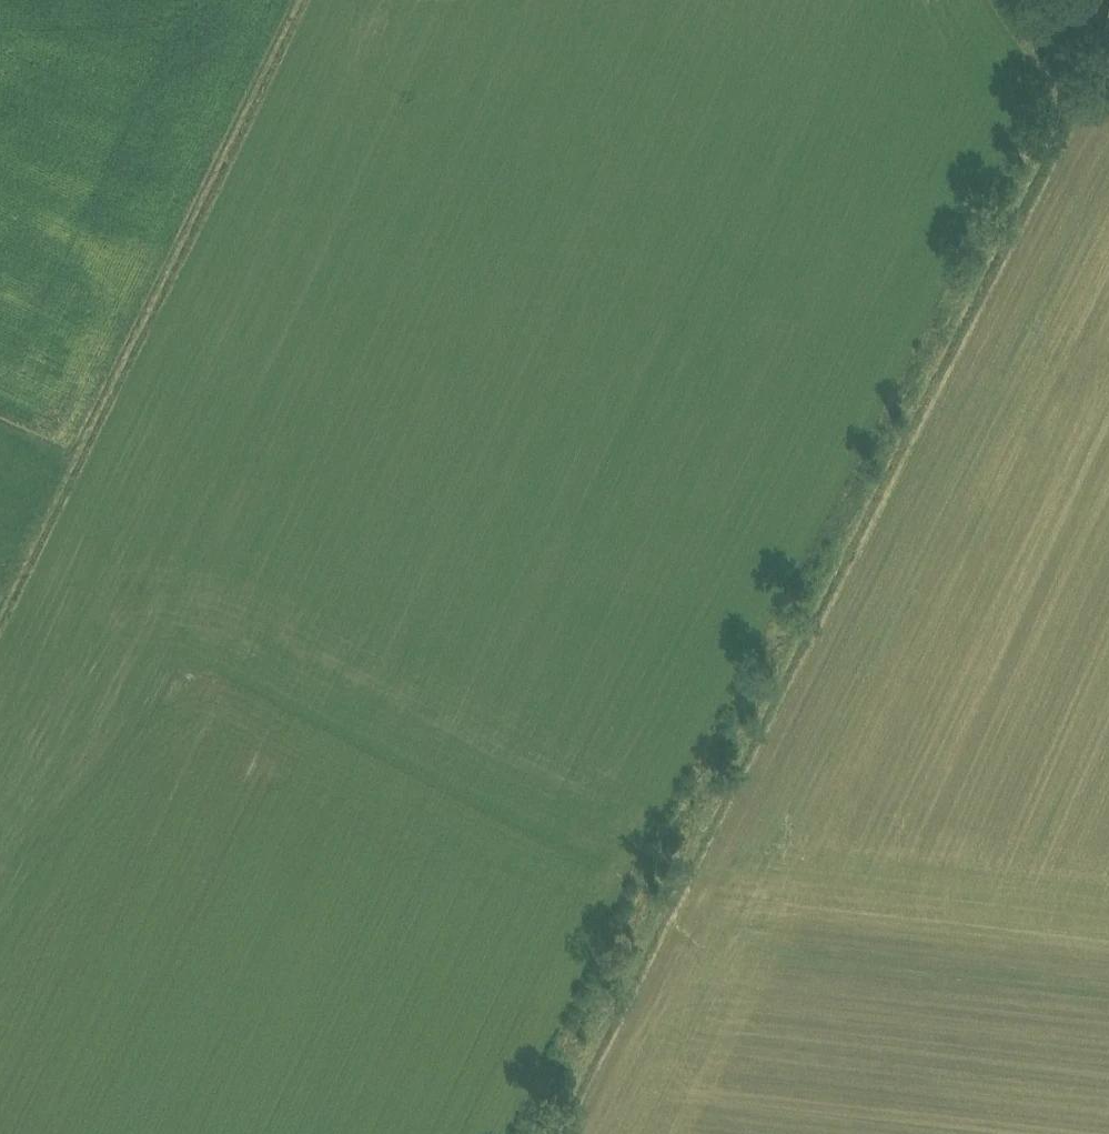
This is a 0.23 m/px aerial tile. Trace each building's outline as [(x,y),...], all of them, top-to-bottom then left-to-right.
[(1108,43),(1108,0),(1100,41),(1108,43)]
